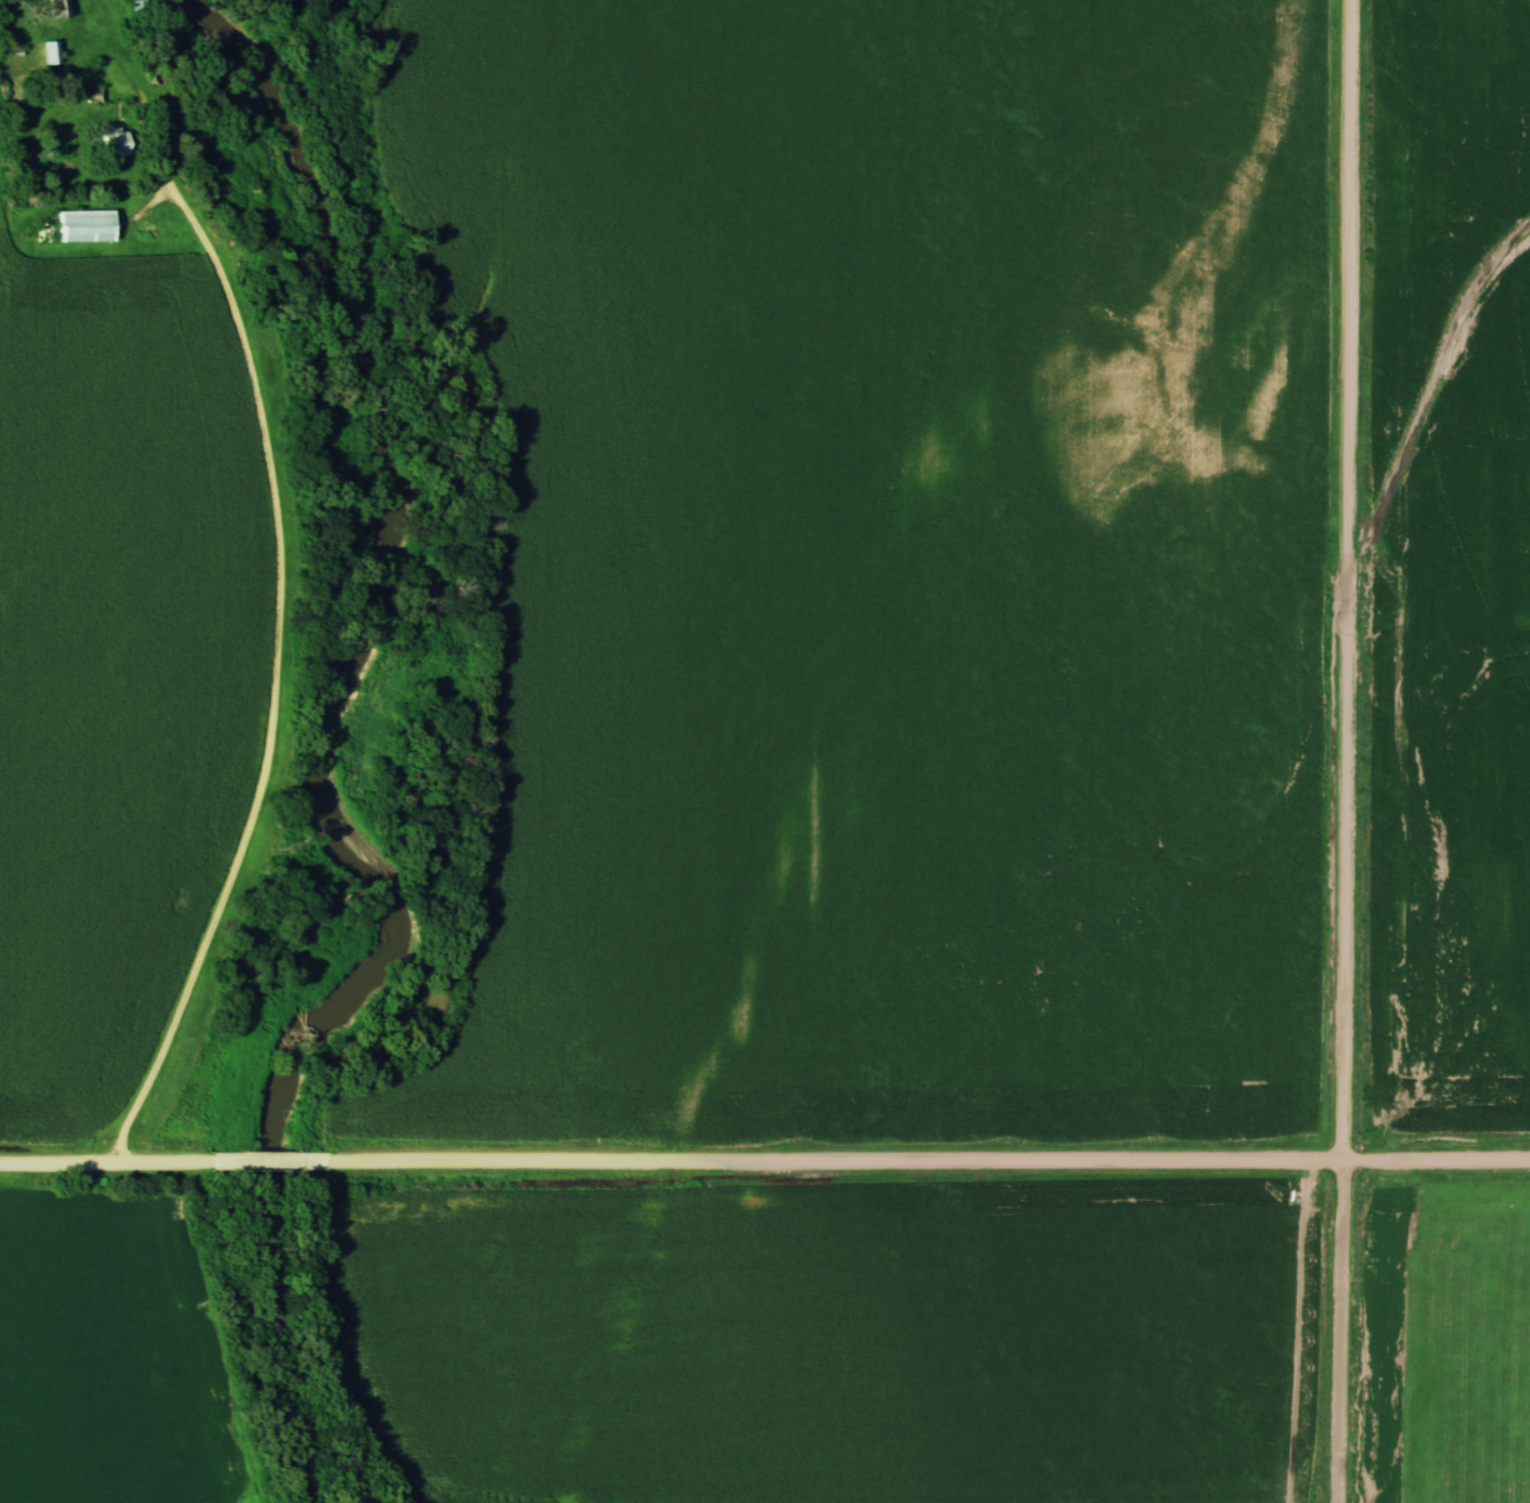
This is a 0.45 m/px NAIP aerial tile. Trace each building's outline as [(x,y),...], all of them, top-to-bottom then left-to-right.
[(65,0),(48,0),(49,19),(66,18),(65,0)] [(44,65),(57,64),(54,41),(42,43),(44,65)] [(123,132),(97,132),(97,160),(123,160),(123,132)] [(56,211),(56,242),(111,242),(111,211),(56,211)]
